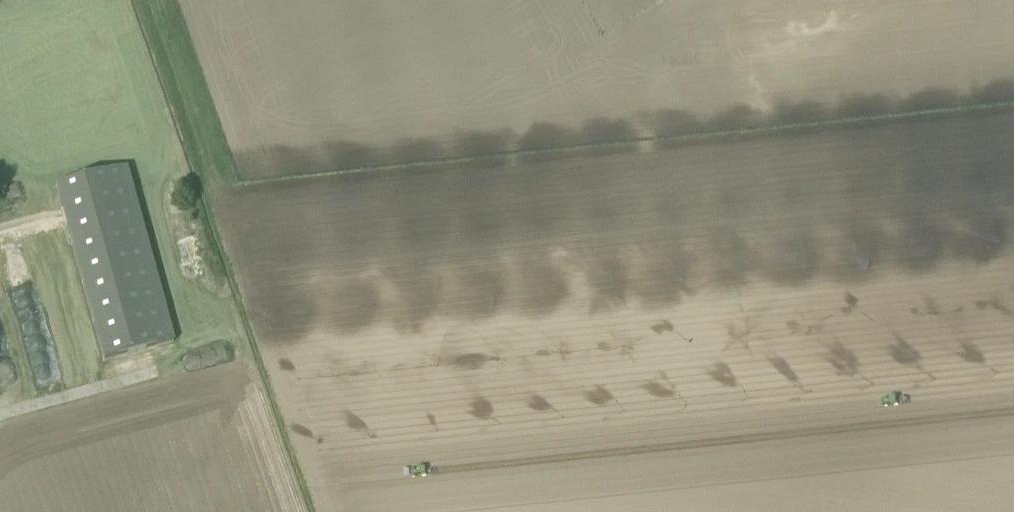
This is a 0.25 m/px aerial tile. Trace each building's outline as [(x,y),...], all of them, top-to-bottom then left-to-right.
[(126,167),(56,187),(103,361),(173,342),(126,167)]
